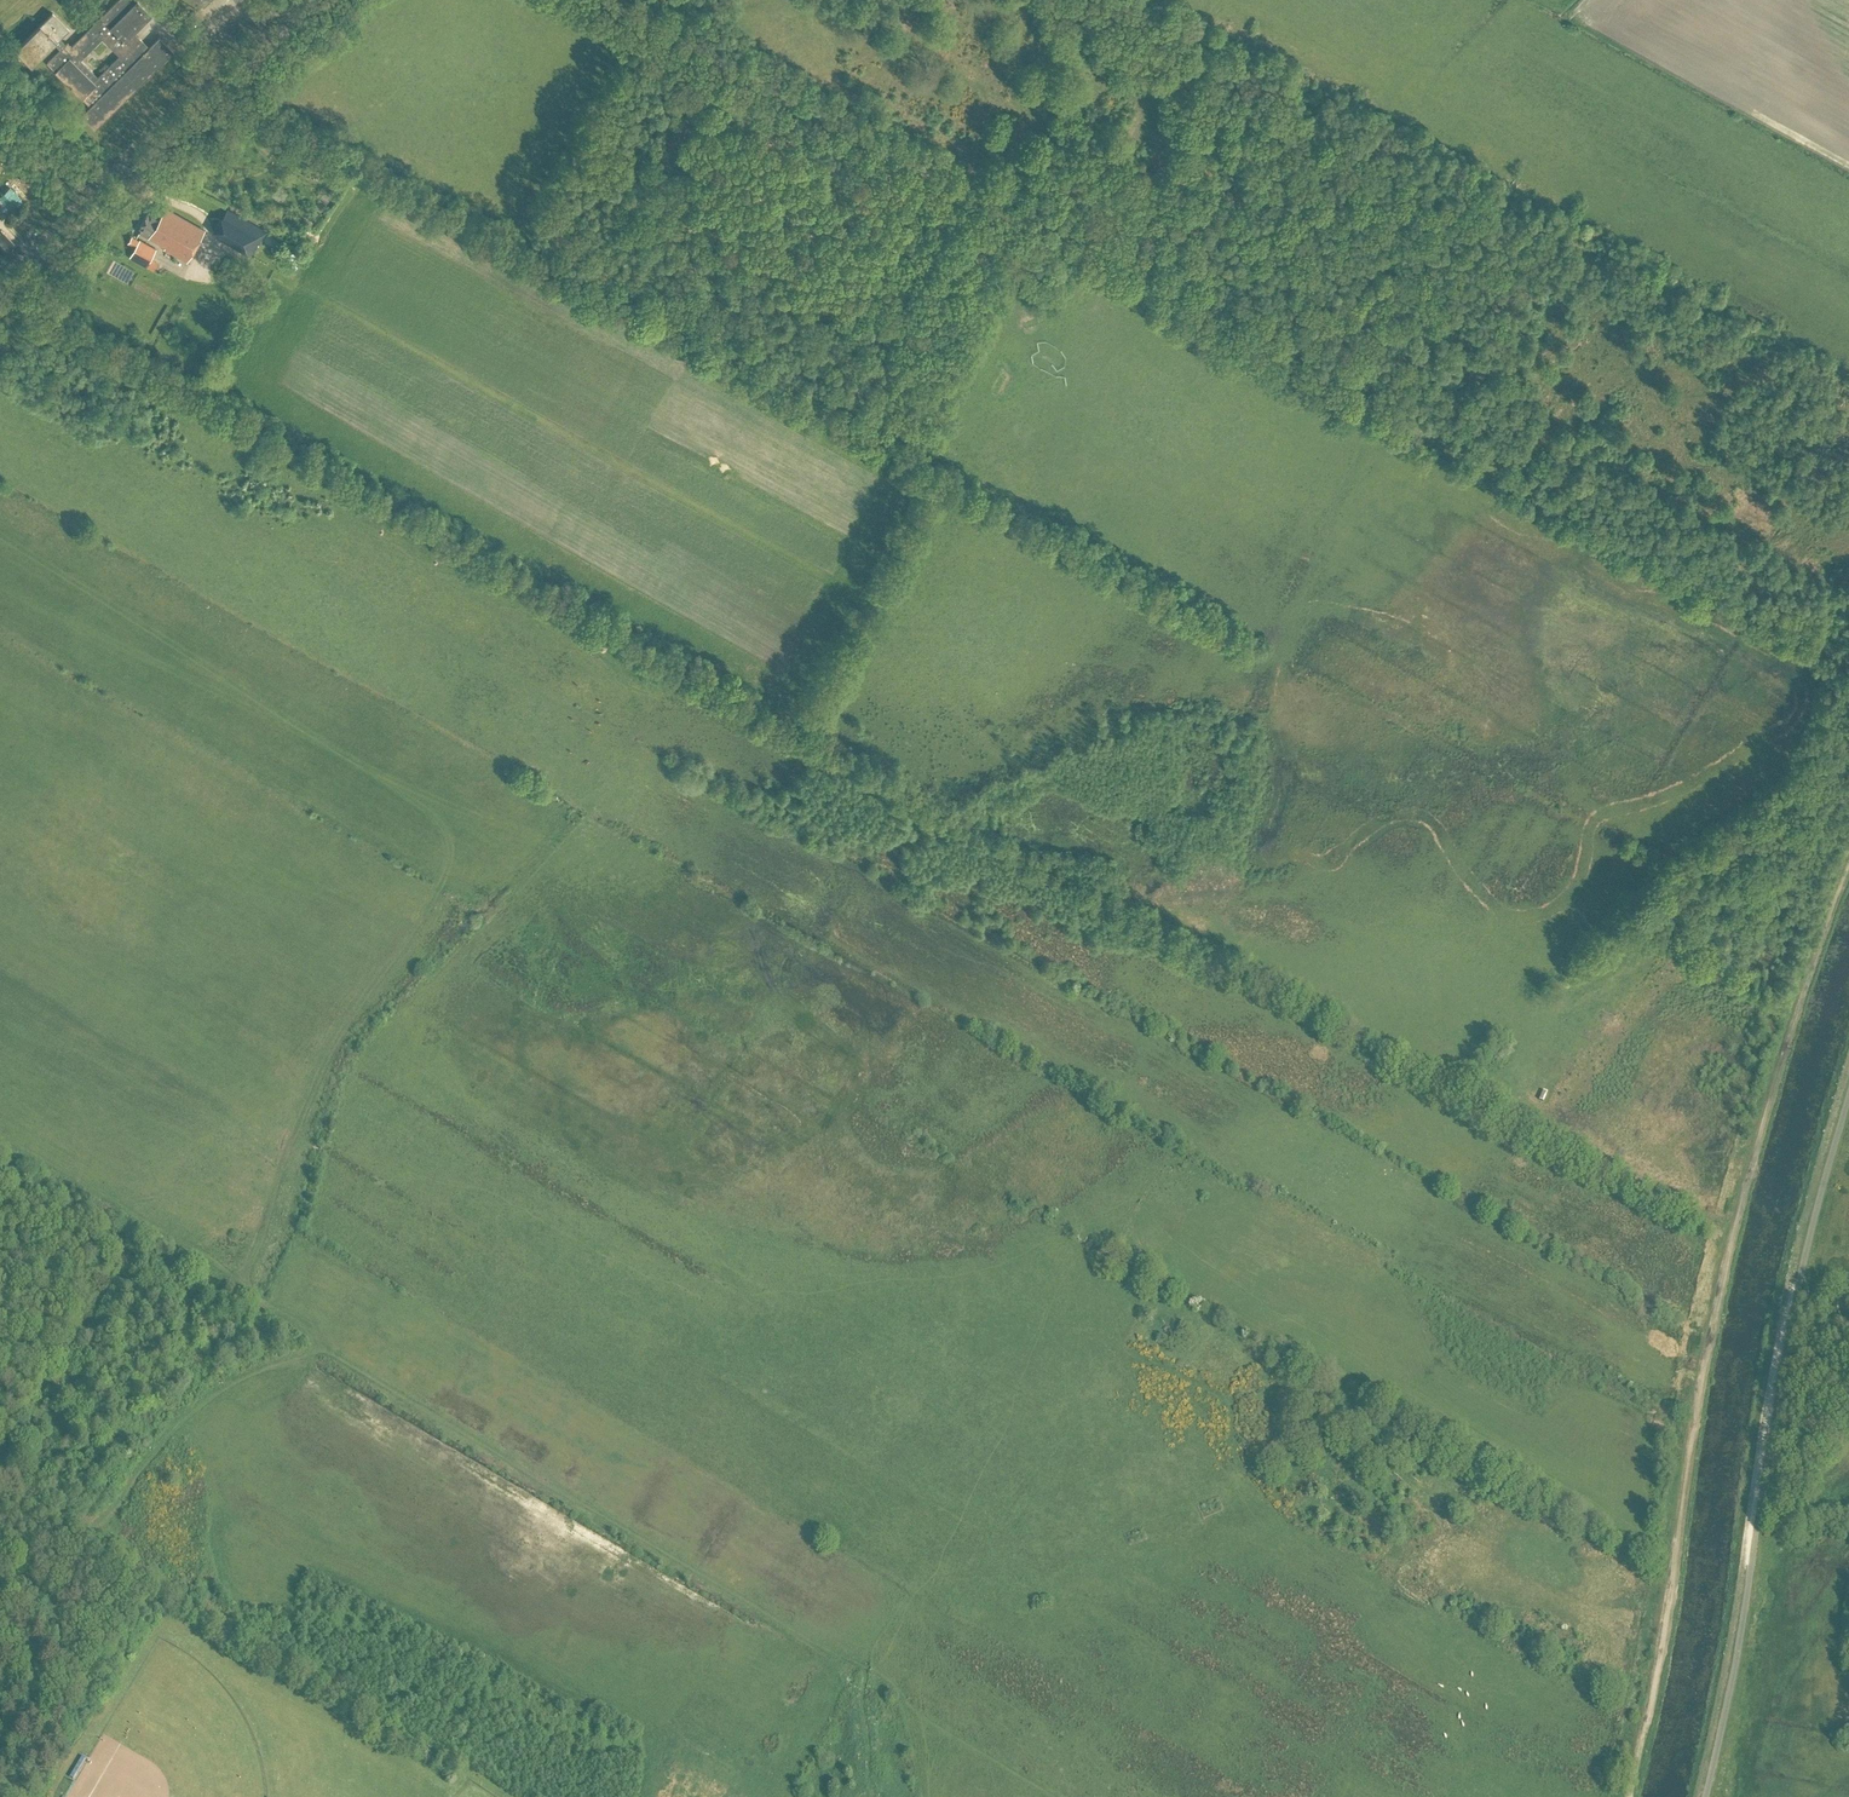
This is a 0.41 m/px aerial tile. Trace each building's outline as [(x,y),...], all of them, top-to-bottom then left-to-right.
[(100,15),(101,16),(72,45),(68,41),(66,43),(60,37),(69,28),(53,12),(15,49),(32,66),(55,43),(61,48),(47,62),(55,70),(82,97),(91,105),(81,115),(95,129),(147,76),(148,78),(154,72),(153,71),(173,50),(159,36),(149,46),(133,31),(152,13),(139,0),(116,0),(100,15)] [(80,8),(85,4),(81,0),(72,0),(80,8)] [(343,162),(322,151),(318,158),(340,169),(340,168),(342,169),(345,164),(343,163),(343,162)] [(12,209),(26,196),(13,183),(0,196),(12,209)] [(165,246),(164,248),(187,260),(204,229),(165,207),(160,217),(148,210),(139,226),(141,227),(139,231),(165,246)] [(213,232),(252,254),(265,231),(265,230),(227,208),(213,232)] [(3,253),(5,251),(6,252),(10,249),(9,248),(14,242),(1,228),(0,229),(0,249),(3,253)] [(130,256),(146,265),(156,249),(139,239),(139,240),(132,235),(128,242),(135,246),(130,256)] [(308,248),(311,244),(303,239),(303,240),(298,237),(295,241),(308,248)] [(292,252),(282,244),(278,249),(288,257),(292,252)] [(288,257),(288,258),(293,262),(291,265),(295,269),(302,259),(292,252),(288,257)]
